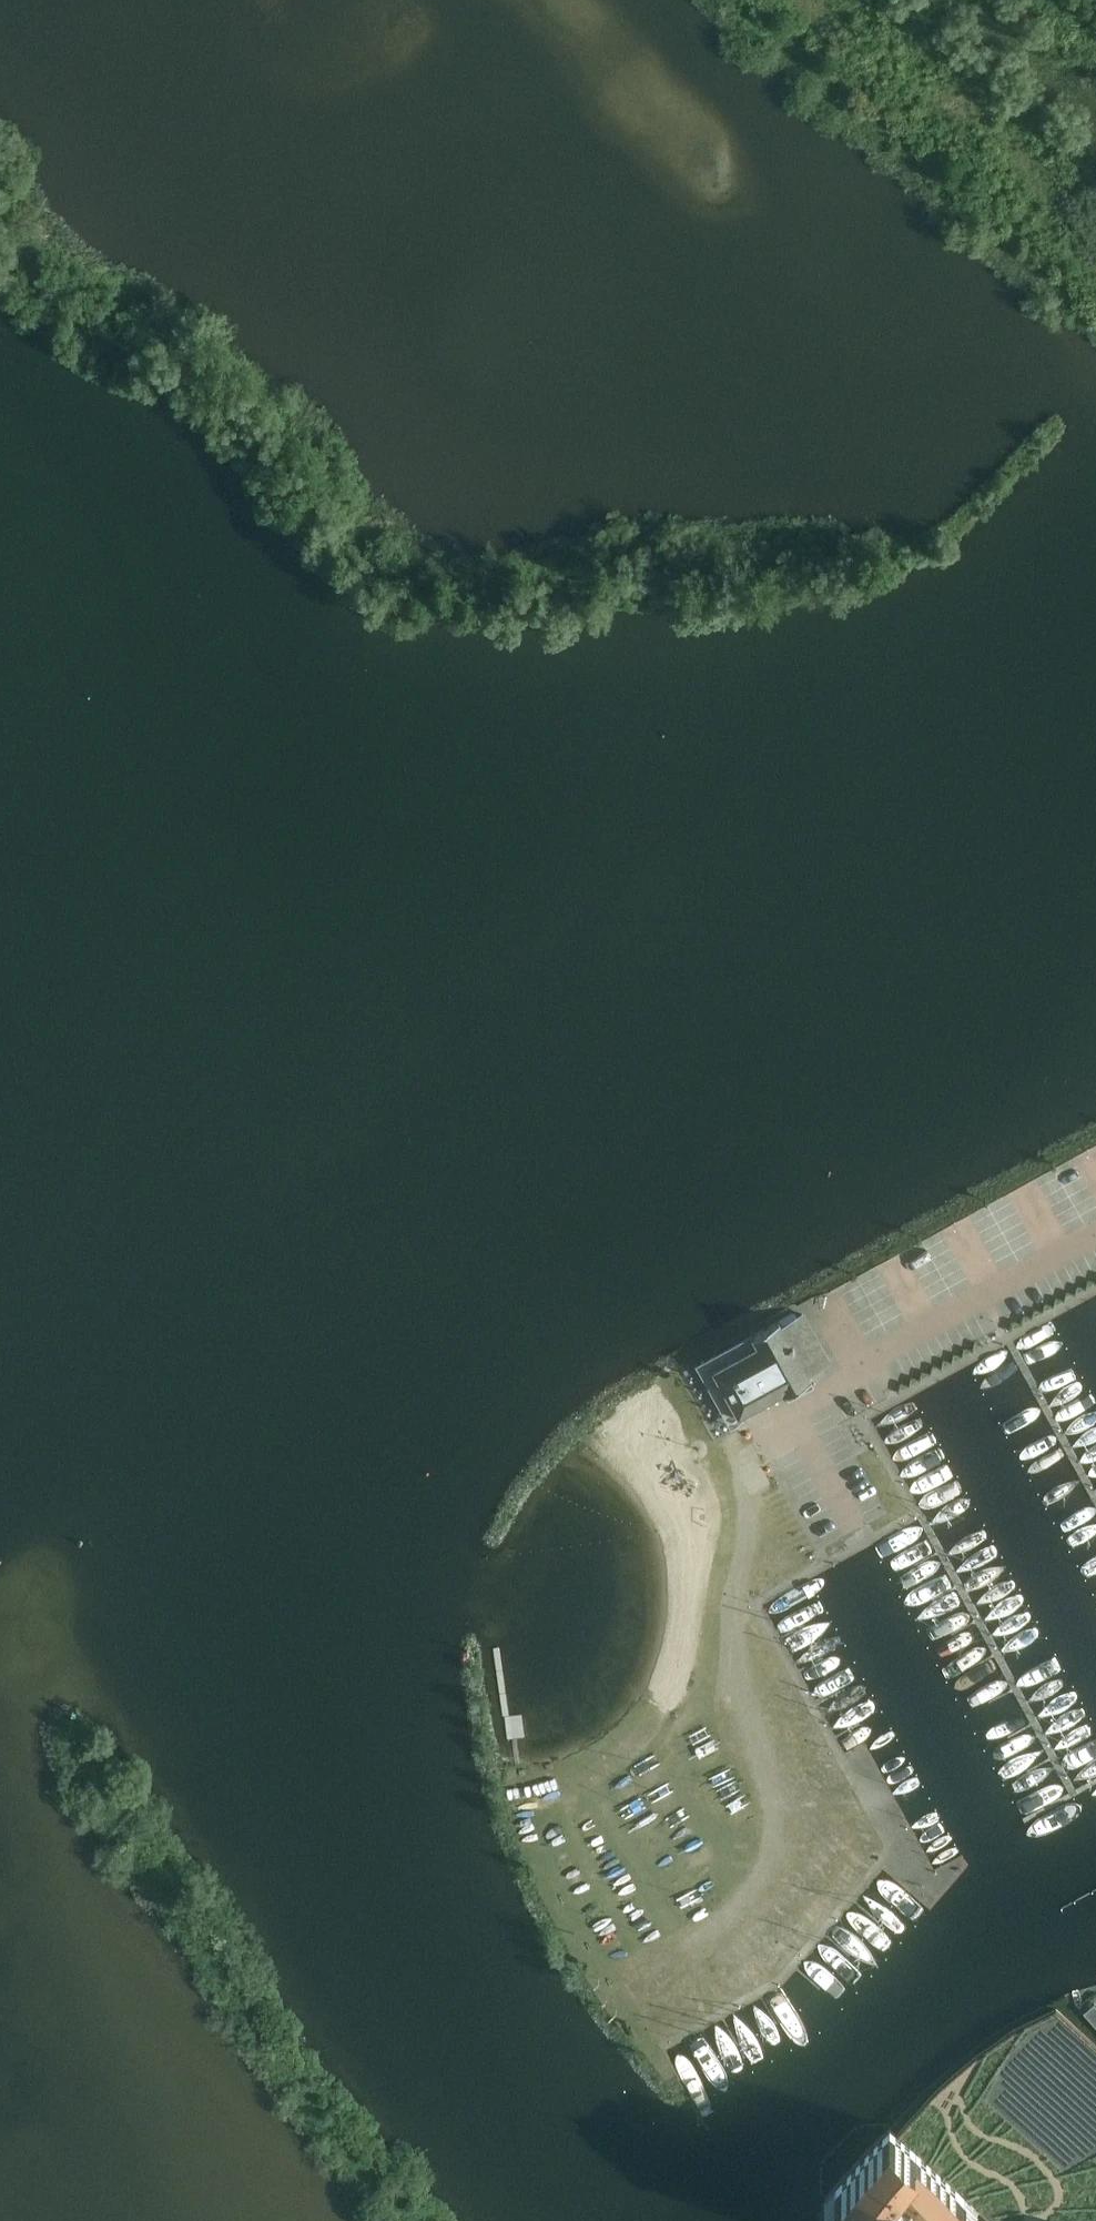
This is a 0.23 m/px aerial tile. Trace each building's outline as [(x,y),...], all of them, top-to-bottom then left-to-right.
[(753,1334),(759,1344),(714,1369),(739,1415),(784,1391),(785,1393),(811,1379),(809,1373),(829,1362),(802,1314),(782,1325),(779,1320),(753,1334)] [(1084,2011),(1095,2026),(1095,2005),(1094,2003),(1084,2011)] [(1058,2013),(1046,2018),(1033,2025),(1021,2031),(1010,2039),(998,2046),(987,2054),(976,2062),(965,2071),(955,2080),(945,2090),(936,2098),(928,2107),(921,2115),(913,2124),(899,2140),(978,2213),(988,2220),(1095,2220),(1095,2048),(1058,2013)] [(890,2132),(824,2203),(843,2220),(971,2220),(978,2213),(899,2140),(890,2132)]
